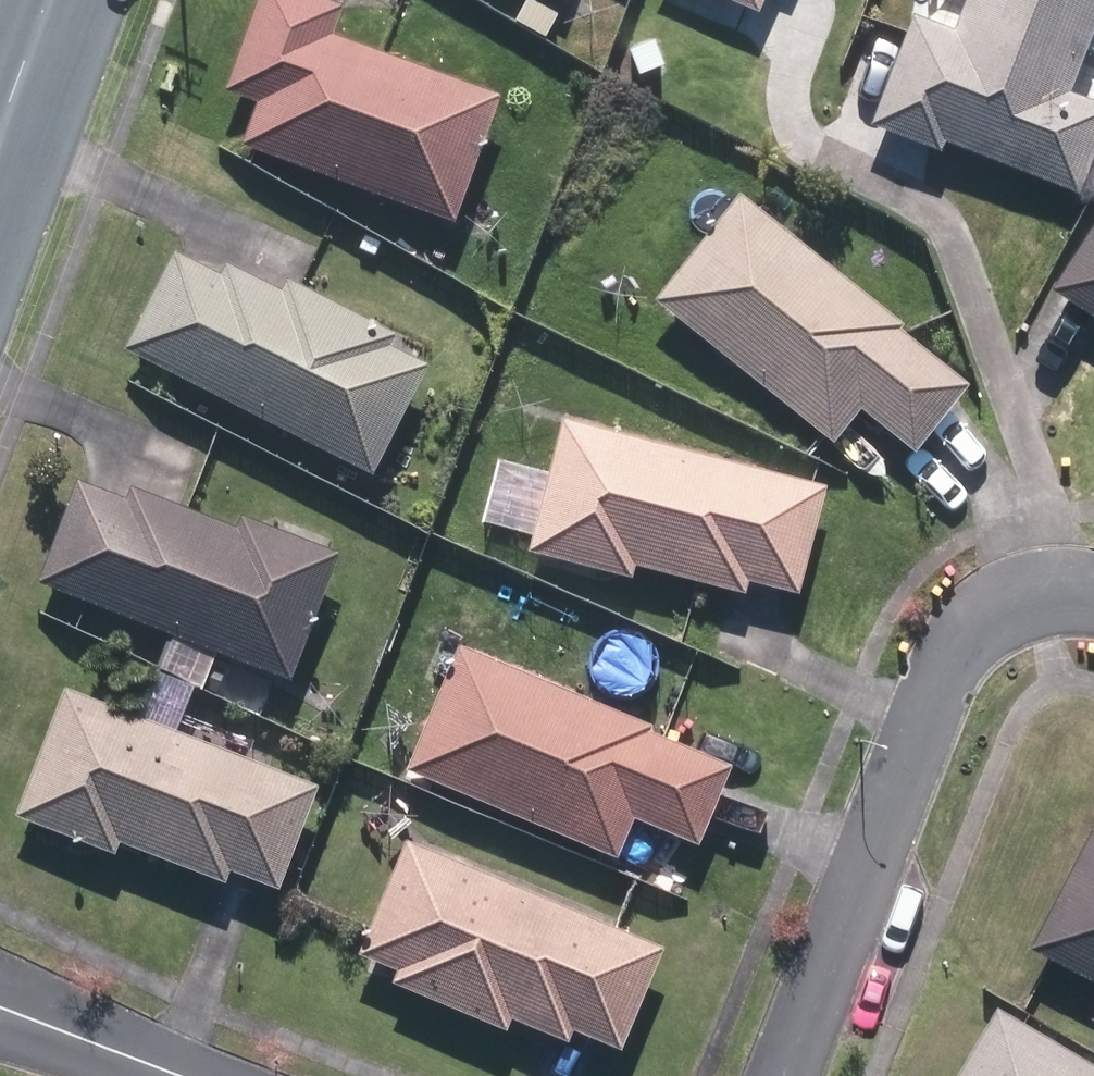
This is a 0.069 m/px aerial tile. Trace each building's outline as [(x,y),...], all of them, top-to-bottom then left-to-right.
[(445,221),(490,93),(323,34),(332,5),(318,0),(249,0),(216,93),(248,104),(233,145),(445,221)] [(751,11),(755,0),(725,0),(751,11)] [(1070,193),(1093,128),(1093,104),(1060,92),(1093,5),(1093,0),(957,0),(946,30),(905,13),(863,124),(932,151),(936,141),(1070,193)] [(620,47),(635,81),(661,70),(647,36),(620,47)] [(851,408),(906,453),(959,386),(890,332),(894,325),(730,194),(644,302),(824,443),(851,408)] [(1042,289),(1093,323),(1093,207),(1042,289)] [(116,347),(361,473),(417,364),(380,346),(386,335),(279,280),(273,291),(218,262),(213,275),(166,251),(116,347)] [(736,580),(790,594),(818,486),(551,419),(517,552),(621,578),(625,567),(733,594),(736,580)] [(26,583),(281,681),(330,554),(232,516),(228,528),(122,487),(117,499),(67,479),(26,583)] [(396,768),(607,860),(625,820),(688,847),(723,767),(640,732),(643,727),(449,645),(396,768)] [(221,871),(268,889),(309,787),(53,688),(3,817),(105,858),(110,843),(215,884),(221,871)] [(1093,989),(1093,835),(1082,829),(1021,952),(1093,989)] [(562,1030),(609,1050),(652,948),(396,840),(347,955),(384,970),(379,983),(495,1032),(500,1019),(556,1042),(562,1030)] [(989,1010),(949,1075),(1093,1075),(1093,1073),(989,1010)]
